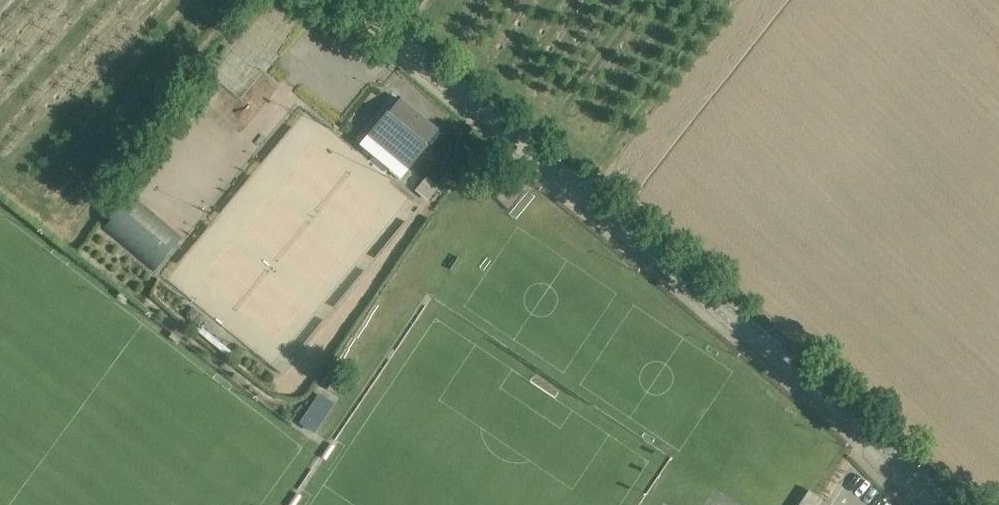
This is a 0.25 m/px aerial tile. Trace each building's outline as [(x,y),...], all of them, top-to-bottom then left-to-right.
[(370,132),(367,135),(408,169),(411,166),(428,146),(426,144),(429,142),(438,130),(400,98),(388,112),(387,112),(370,132)] [(439,187),(426,176),(415,190),(428,200),(439,187)] [(132,196),(105,229),(154,271),(181,237),(132,196)] [(334,403),(319,393),(300,422),(314,432),(334,403)] [(809,490),(799,504),(815,504),(820,497),(809,490)]
